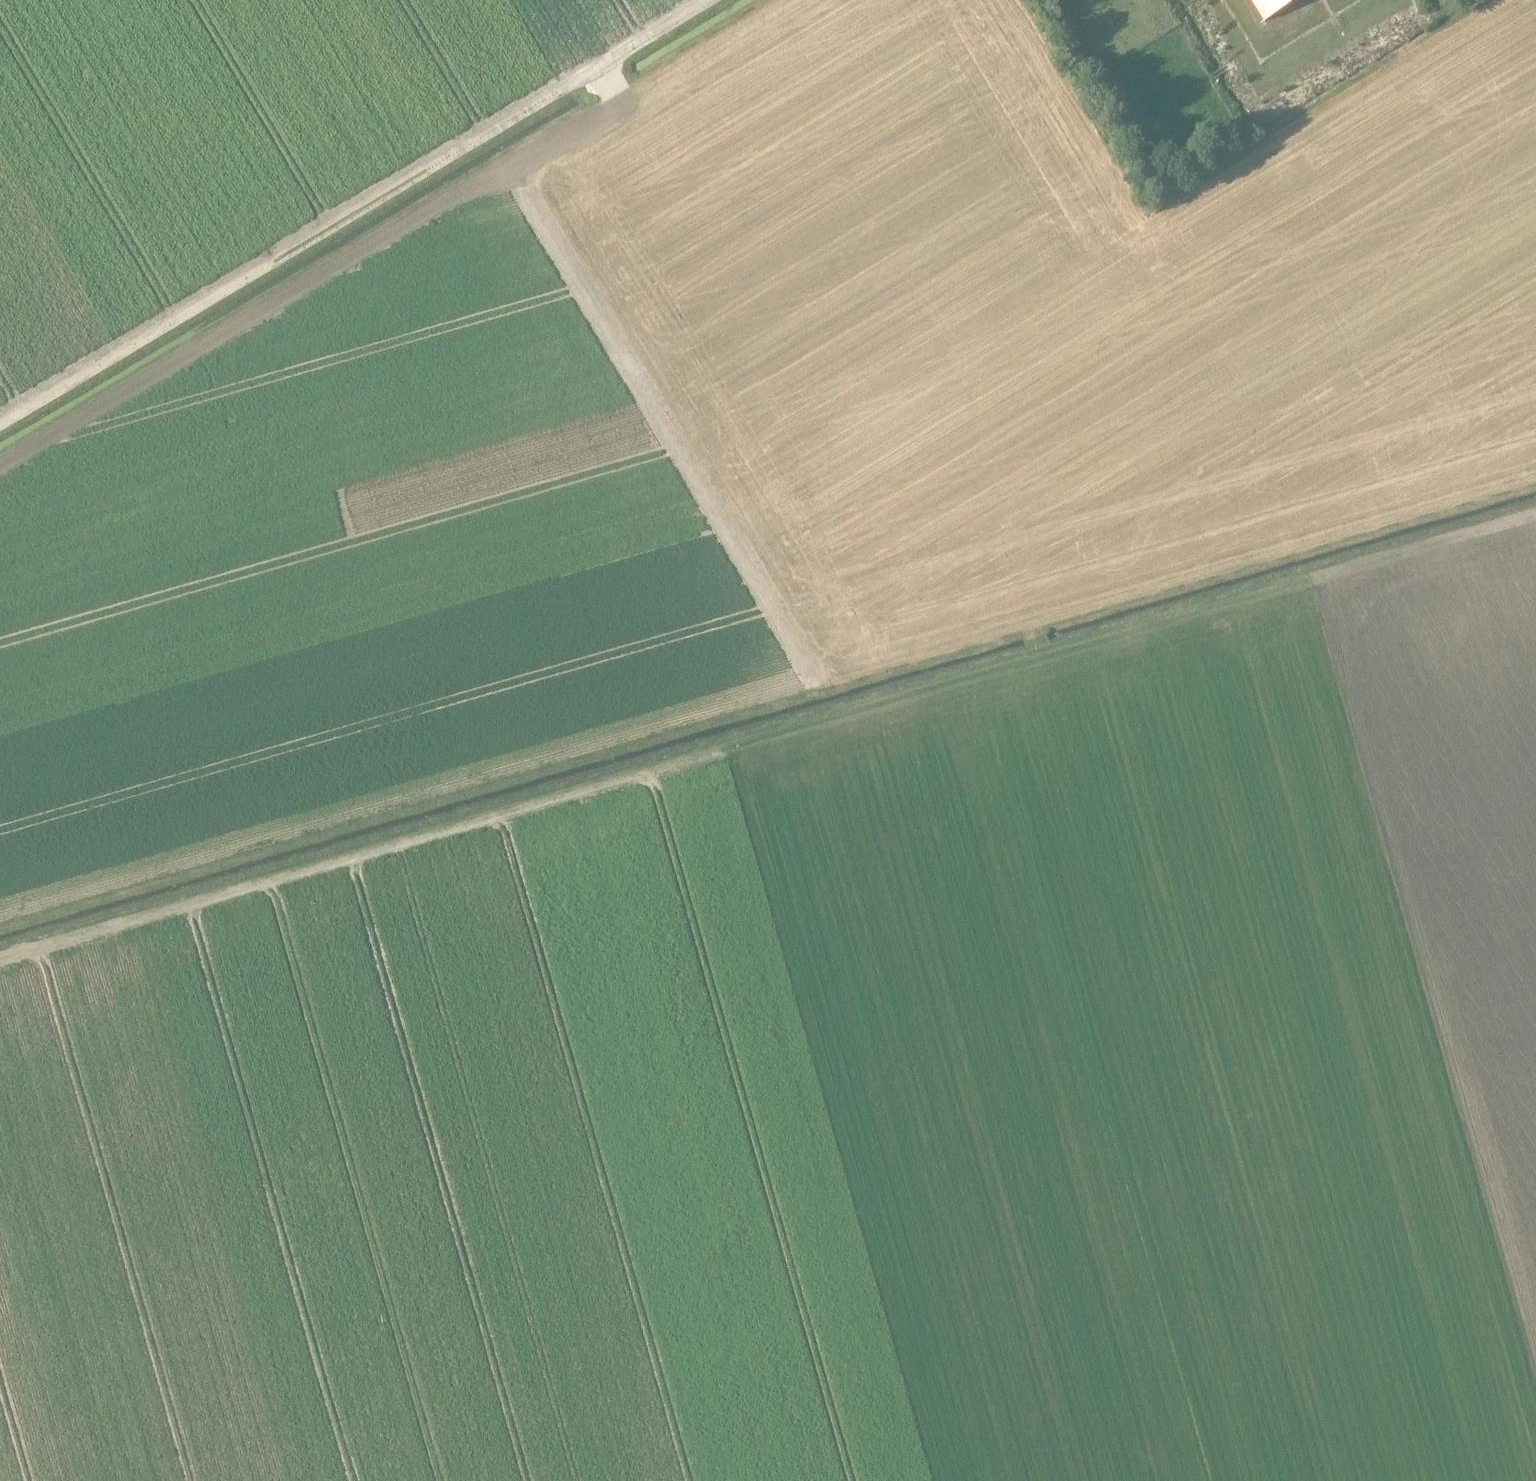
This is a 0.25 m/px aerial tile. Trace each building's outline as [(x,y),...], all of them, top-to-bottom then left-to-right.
[(1265,22),(1301,0),(1251,0),(1265,22)]
